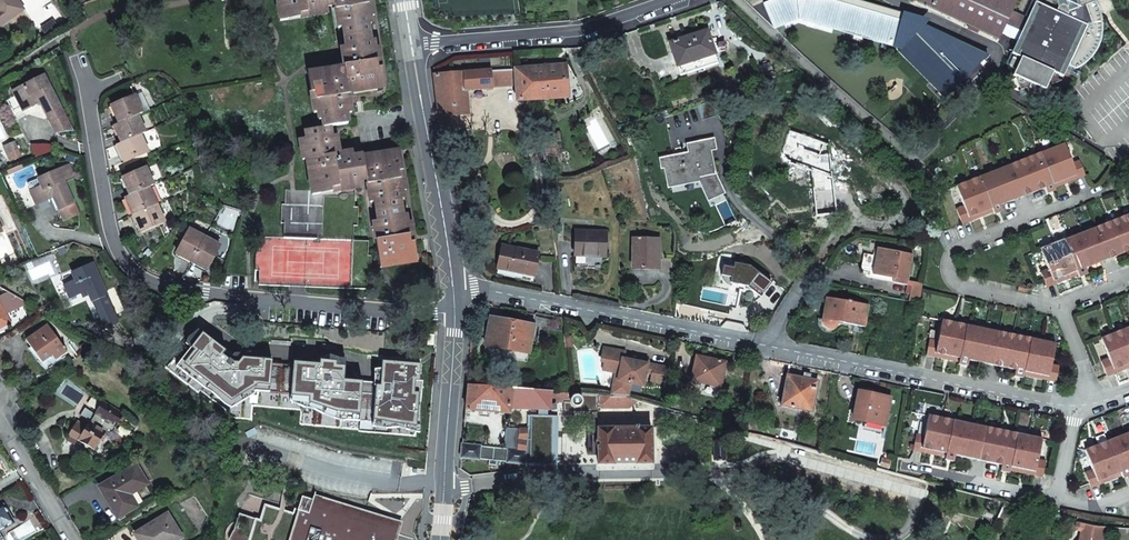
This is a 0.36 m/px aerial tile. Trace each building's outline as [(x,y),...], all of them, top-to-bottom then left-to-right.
[(24,9),(17,0),(0,0),(0,25),(24,9)] [(319,191),(340,188),(340,191),(353,189),(351,182),(359,181),(367,180),(370,196),(373,195),(374,202),(376,202),(379,221),(378,221),(379,228),(375,228),(382,267),(392,266),(391,262),(399,261),(399,264),(411,262),(410,256),(413,255),(408,223),(407,214),(404,215),(401,199),(404,199),(403,191),(397,159),(394,159),(393,152),(382,153),(382,157),(374,158),(374,155),(363,156),(363,155),(354,156),(354,155),(347,156),(346,152),(340,154),(338,141),(334,142),(333,136),(331,136),(330,127),(350,123),(349,115),(351,114),(350,107),(353,107),(351,93),(361,92),(360,88),(368,87),(368,91),(380,89),(379,82),(382,81),(377,48),(376,40),(372,41),(370,25),(373,25),(372,17),(369,0),(278,0),(281,14),(288,13),(288,16),(302,14),(309,13),(321,11),(320,7),(328,6),(337,5),(339,21),(343,21),(344,27),(345,27),(348,46),(347,46),(348,52),(344,53),(347,66),(317,71),(318,79),(315,79),(320,112),(321,120),(325,119),(326,127),(305,131),(307,139),(308,147),(301,148),(303,160),(307,160),(308,169),(312,168),(313,176),(310,177),(312,188),(319,187),(319,191)] [(946,98),(991,56),(925,25),(926,23),(920,17),(860,0),(774,0),(764,4),(774,28),(798,18),(892,46),(899,50),(946,98)] [(1012,14),(1018,0),(918,0),(918,1),(969,26),(979,30),(999,40),(1002,34),(1012,14)] [(1002,34),(1017,41),(1012,53),(1022,58),(1013,76),(1017,77),(1021,89),(1027,87),(1029,93),(1042,89),(1046,90),(1054,72),(1062,76),(1067,66),(1077,71),(1082,67),(1088,63),(1091,59),(1095,54),(1097,49),(1098,46),(1100,42),(1101,37),(1102,32),(1102,22),(1102,18),(1101,15),(1100,12),(1096,4),(1095,4),(1094,2),(1094,0),(1034,0),(1035,1),(1026,20),(1012,14),(1002,34)] [(330,14),(328,6),(320,7),(321,11),(309,13),(309,17),(330,14)] [(302,18),(302,14),(288,16),(288,13),(281,14),(282,21),(302,18)] [(669,43),(681,76),(718,63),(707,30),(669,43)] [(381,48),(377,48),(382,81),(379,82),(380,89),(388,88),(381,48)] [(760,65),(762,73),(772,69),(769,62),(760,65)] [(564,65),(516,69),(517,84),(518,100),(567,96),(564,65)] [(517,84),(516,69),(491,71),(492,87),(517,84)] [(317,113),(320,112),(315,79),(318,79),(317,71),(310,72),(317,113)] [(463,73),(435,75),(440,115),(467,114),(465,89),(488,87),(488,89),(492,88),(492,87),(491,71),(463,73)] [(72,131),(45,76),(14,91),(24,110),(40,102),(56,133),(72,131)] [(144,113),(151,109),(143,92),(136,95),(144,113)] [(121,123),(139,115),(144,113),(136,95),(113,106),(121,123)] [(142,135),(147,132),(139,115),(121,123),(115,126),(123,143),(142,135)] [(630,128),(622,133),(625,138),(633,134),(630,128)] [(831,161),(830,145),(790,131),(782,152),(782,155),(783,157),(783,158),(785,161),(787,162),(788,163),(788,164),(811,172),(815,216),(836,215),(832,170),(831,161)] [(543,134),(545,149),(559,148),(562,148),(560,132),(543,134)] [(123,143),(118,145),(126,163),(149,152),(142,135),(123,143)] [(300,140),(301,148),(308,147),(307,139),(300,140)] [(697,153),(689,154),(666,159),(670,179),(671,181),(673,183),(675,183),(677,183),(701,178),(711,200),(723,194),(715,176),(710,151),(715,150),(713,140),(695,144),(697,153)] [(687,146),(689,154),(697,153),(695,144),(687,146)] [(13,161),(20,157),(15,145),(7,148),(13,161)] [(52,145),(31,145),(37,158),(53,151),(52,145)] [(1017,163),(1029,194),(1044,189),(1046,195),(1054,191),(1052,186),(1074,177),(1075,180),(1084,176),(1078,162),(1070,165),(1063,145),(1017,163)] [(559,148),(545,149),(546,161),(560,159),(559,148)] [(401,151),(393,152),(394,159),(397,159),(403,191),(407,191),(401,151)] [(1013,201),(1029,194),(1017,163),(1001,170),(1013,201)] [(23,164),(9,170),(10,173),(24,167),(23,164)] [(80,214),(64,179),(74,175),(70,165),(39,178),(42,185),(31,190),(38,205),(55,197),(65,221),(80,214)] [(150,187),(155,185),(147,167),(124,178),(131,195),(150,187)] [(999,206),(1013,201),(1001,170),(955,188),(963,208),(955,211),(961,225),(970,222),(969,219),(991,210),(993,216),(1001,212),(999,206)] [(351,182),(353,189),(360,188),(359,181),(351,182)] [(135,215),(158,204),(150,187),(131,195),(127,197),(135,215)] [(340,191),(319,191),(286,189),(286,204),(283,204),(282,223),(285,223),(284,237),(261,236),(261,247),(256,247),(256,271),(260,271),(259,285),(368,290),(369,275),(372,275),(373,256),(369,256),(370,241),(354,241),(355,226),(358,226),(359,207),(356,206),(356,192),(340,191)] [(165,221),(158,204),(135,215),(142,231),(165,221)] [(1115,257),(1116,257),(1128,251),(1128,215),(1103,226),(1115,257)] [(747,220),(741,225),(744,229),(750,223),(747,220)] [(412,222),(408,223),(413,255),(410,256),(411,262),(419,261),(412,222)] [(1099,263),(1115,257),(1103,226),(1087,232),(1099,263)] [(193,262),(206,237),(191,229),(178,254),(193,262)] [(606,256),(606,232),(576,231),(575,255),(606,256)] [(1085,269),(1099,263),(1087,232),(1085,233),(1041,250),(1049,270),(1041,273),(1047,287),(1056,284),(1055,281),(1077,272),(1079,278),(1087,275),(1085,269)] [(221,245),(206,237),(193,262),(208,270),(221,245)] [(658,268),(659,239),(633,238),(633,268),(658,268)] [(534,276),(538,253),(503,245),(498,268),(534,276)] [(912,255),(878,248),(877,256),(864,253),(861,268),(861,270),(862,271),(863,272),(869,273),(893,278),(892,283),(907,285),(908,281),(912,255)] [(723,265),(721,275),(731,277),(730,283),(748,287),(761,297),(772,283),(750,265),(735,262),(734,267),(723,265)] [(109,320),(117,317),(93,264),(74,273),(76,279),(65,284),(71,297),(82,293),(84,297),(90,294),(101,316),(102,316),(106,324),(110,322),(109,320)] [(869,273),(868,278),(892,283),(893,278),(869,273)] [(923,284),(908,281),(907,285),(905,294),(910,295),(909,300),(920,302),(923,284)] [(0,298),(0,329),(11,324),(6,315),(30,303),(26,301),(12,293),(0,298)] [(847,301),(826,298),(822,320),(822,322),(823,323),(824,326),(825,327),(827,328),(829,329),(830,329),(833,329),(835,328),(836,327),(837,326),(838,325),(839,323),(866,327),(869,305),(849,302),(849,300),(847,300),(847,301)] [(526,363),(533,327),(490,319),(483,354),(526,363)] [(986,350),(991,330),(967,325),(943,319),(938,340),(930,339),(927,354),(936,356),(937,353),(960,357),(959,364),(967,366),(969,359),(984,362),(986,350)] [(27,340),(43,363),(53,356),(56,360),(68,352),(66,349),(67,348),(65,346),(64,347),(48,325),(27,340)] [(1101,339),(1109,359),(1102,362),(1107,377),(1116,373),(1115,370),(1128,364),(1128,328),(1101,339)] [(1001,366),(1008,333),(1007,333),(991,330),(986,350),(984,362),(1001,366)] [(1056,343),(1008,333),(1001,366),(1016,369),(1015,375),(1023,377),(1025,371),(1048,376),(1047,379),(1056,381),(1060,366),(1052,364),(1056,343)] [(416,382),(413,382),(415,359),(402,358),(402,361),(391,360),(391,357),(378,356),(376,374),(368,374),(368,381),(341,379),(343,359),(337,359),(328,356),(319,359),(318,365),(293,363),(293,369),(273,368),(273,362),(252,361),(253,355),(236,356),(234,358),(205,335),(179,367),(207,390),(213,394),(226,406),(232,410),(256,395),(257,392),(291,394),(290,401),(297,401),(297,404),(304,407),(312,408),(321,412),(341,419),(344,418),(355,419),(356,410),(369,411),(368,424),(381,426),(392,425),(413,431),(414,398),(416,382)] [(625,396),(629,398),(633,384),(645,387),(648,374),(652,375),(650,382),(668,386),(668,385),(669,369),(647,365),(648,361),(635,359),(634,362),(623,360),(624,356),(625,352),(605,348),(602,361),(605,362),(603,370),(617,373),(613,395),(625,396)] [(53,356),(43,363),(46,367),(56,360),(53,356)] [(710,383),(720,385),(725,362),(696,356),(691,381),(709,385),(710,383)] [(796,376),(798,365),(789,364),(781,405),(811,411),(817,381),(809,379),(810,375),(803,373),(803,378),(796,376)] [(513,389),(468,386),(465,410),(509,415),(510,410),(513,389)] [(613,395),(513,389),(510,410),(550,411),(551,403),(570,403),(571,406),(573,407),(576,408),(578,408),(580,407),(581,406),(582,403),(582,401),(581,399),(581,398),(583,398),(584,404),(599,405),(601,408),(628,409),(634,403),(635,399),(629,398),(625,396),(613,395)] [(859,393),(854,420),(884,426),(889,399),(859,393)] [(95,402),(86,396),(82,403),(90,408),(95,402)] [(116,429),(125,414),(104,400),(90,423),(86,428),(77,422),(68,436),(94,451),(106,433),(106,432),(107,431),(111,429),(111,431),(116,429)] [(969,459),(976,425),(927,415),(923,437),(915,435),(912,450),(922,452),(922,449),(945,454),(944,459),(953,461),(954,456),(969,459)] [(986,462),(993,429),(976,425),(969,459),(986,462)] [(505,437),(518,438),(519,431),(517,431),(508,430),(506,429),(505,437)] [(614,464),(637,464),(637,465),(652,465),(652,429),(597,429),(597,465),(614,465),(614,464)] [(1041,439),(993,429),(986,462),(1001,466),(1000,471),(1009,473),(1010,467),(1033,472),(1032,475),(1042,477),(1045,462),(1037,460),(1041,439)] [(517,451),(526,452),(527,441),(540,440),(540,430),(527,430),(527,432),(519,431),(518,438),(517,451)] [(1084,452),(1092,472),(1084,475),(1090,489),(1099,486),(1098,483),(1121,474),(1123,479),(1128,477),(1128,434),(1084,452)] [(714,444),(714,461),(725,461),(725,444),(722,440),(718,440),(714,444)] [(461,445),(459,458),(478,461),(478,460),(488,461),(488,465),(496,466),(496,462),(506,463),(506,464),(525,466),(526,452),(517,451),(461,445)] [(881,466),(887,468),(889,461),(882,459),(881,466)] [(114,501),(122,515),(137,506),(130,494),(148,484),(137,465),(100,487),(110,504),(114,501)] [(400,522),(314,494),(312,499),(302,496),(298,509),(294,508),(293,513),(265,504),(260,519),(255,518),(255,519),(239,514),(234,530),(231,537),(231,539),(394,539),(400,522)] [(1012,504),(1005,500),(1002,506),(1008,509),(1009,510),(1012,504)] [(118,517),(122,515),(114,501),(110,504),(118,517)] [(0,509),(0,532),(15,523),(5,506),(0,509)] [(1008,509),(1002,506),(998,516),(1004,519),(1008,509)] [(144,539),(179,539),(183,538),(168,514),(135,534),(139,539),(143,539),(144,539)] [(1085,523),(1076,522),(1076,526),(1077,530),(1081,531),(1083,529),(1085,527),(1085,523)] [(1083,529),(1081,539),(1102,539),(1104,526),(1085,523),(1085,527),(1083,529)]
